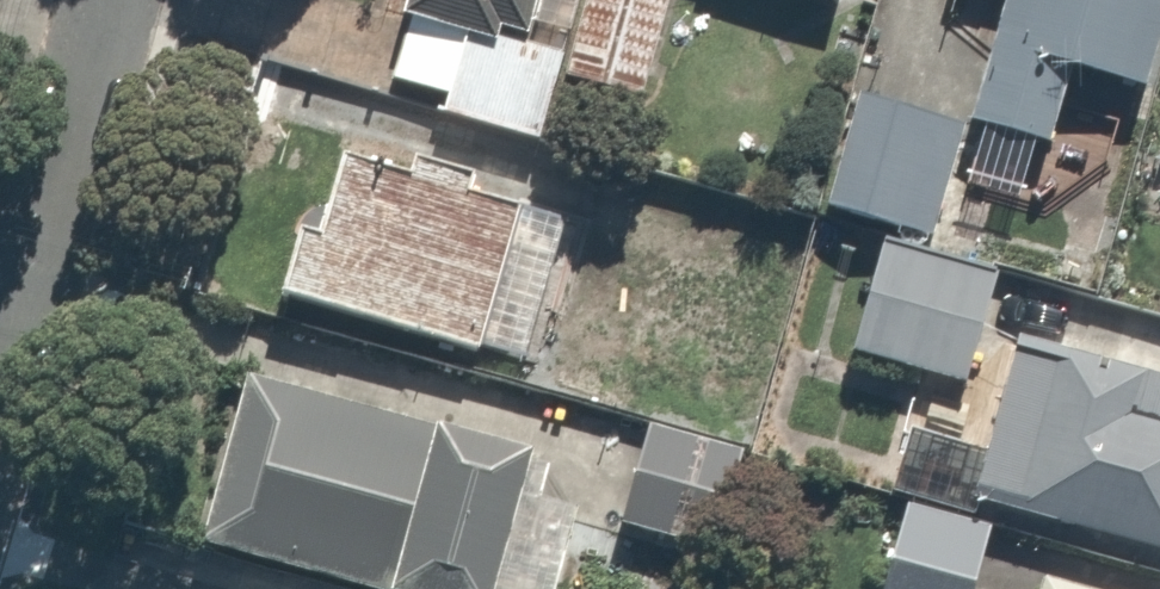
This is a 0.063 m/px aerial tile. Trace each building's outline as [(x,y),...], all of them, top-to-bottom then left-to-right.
[(549,35),(558,0),(384,0),(381,12),(457,31),(461,12),(549,35)] [(560,47),(554,72),(634,92),(657,0),(572,0),(560,47)] [(952,101),(1036,125),(1052,67),(1129,89),(1154,0),(981,0),(952,101)] [(554,72),(560,47),(470,24),(464,45),(388,26),(375,77),(425,90),(419,115),(518,140),(536,68),(554,72)] [(811,183),(805,206),(924,235),(953,116),(795,78),(773,174),(811,183)] [(274,215),(257,285),(499,346),(534,206),(315,151),(298,221),(274,215)] [(993,266),(862,235),(833,356),(964,387),(993,266)] [(1159,551),(1159,384),(998,335),(965,442),(890,420),(872,479),(955,504),(959,490),(1159,551)] [(234,365),(187,536),(381,588),(459,588),(500,438),(234,365)] [(688,430),(636,414),(603,521),(654,537),(688,430)] [(891,495),(867,588),(949,588),(968,515),(891,495)] [(1016,588),(1073,588),(1066,587),(1074,556),(1003,537),(994,573),(1018,580),(1016,588)]
